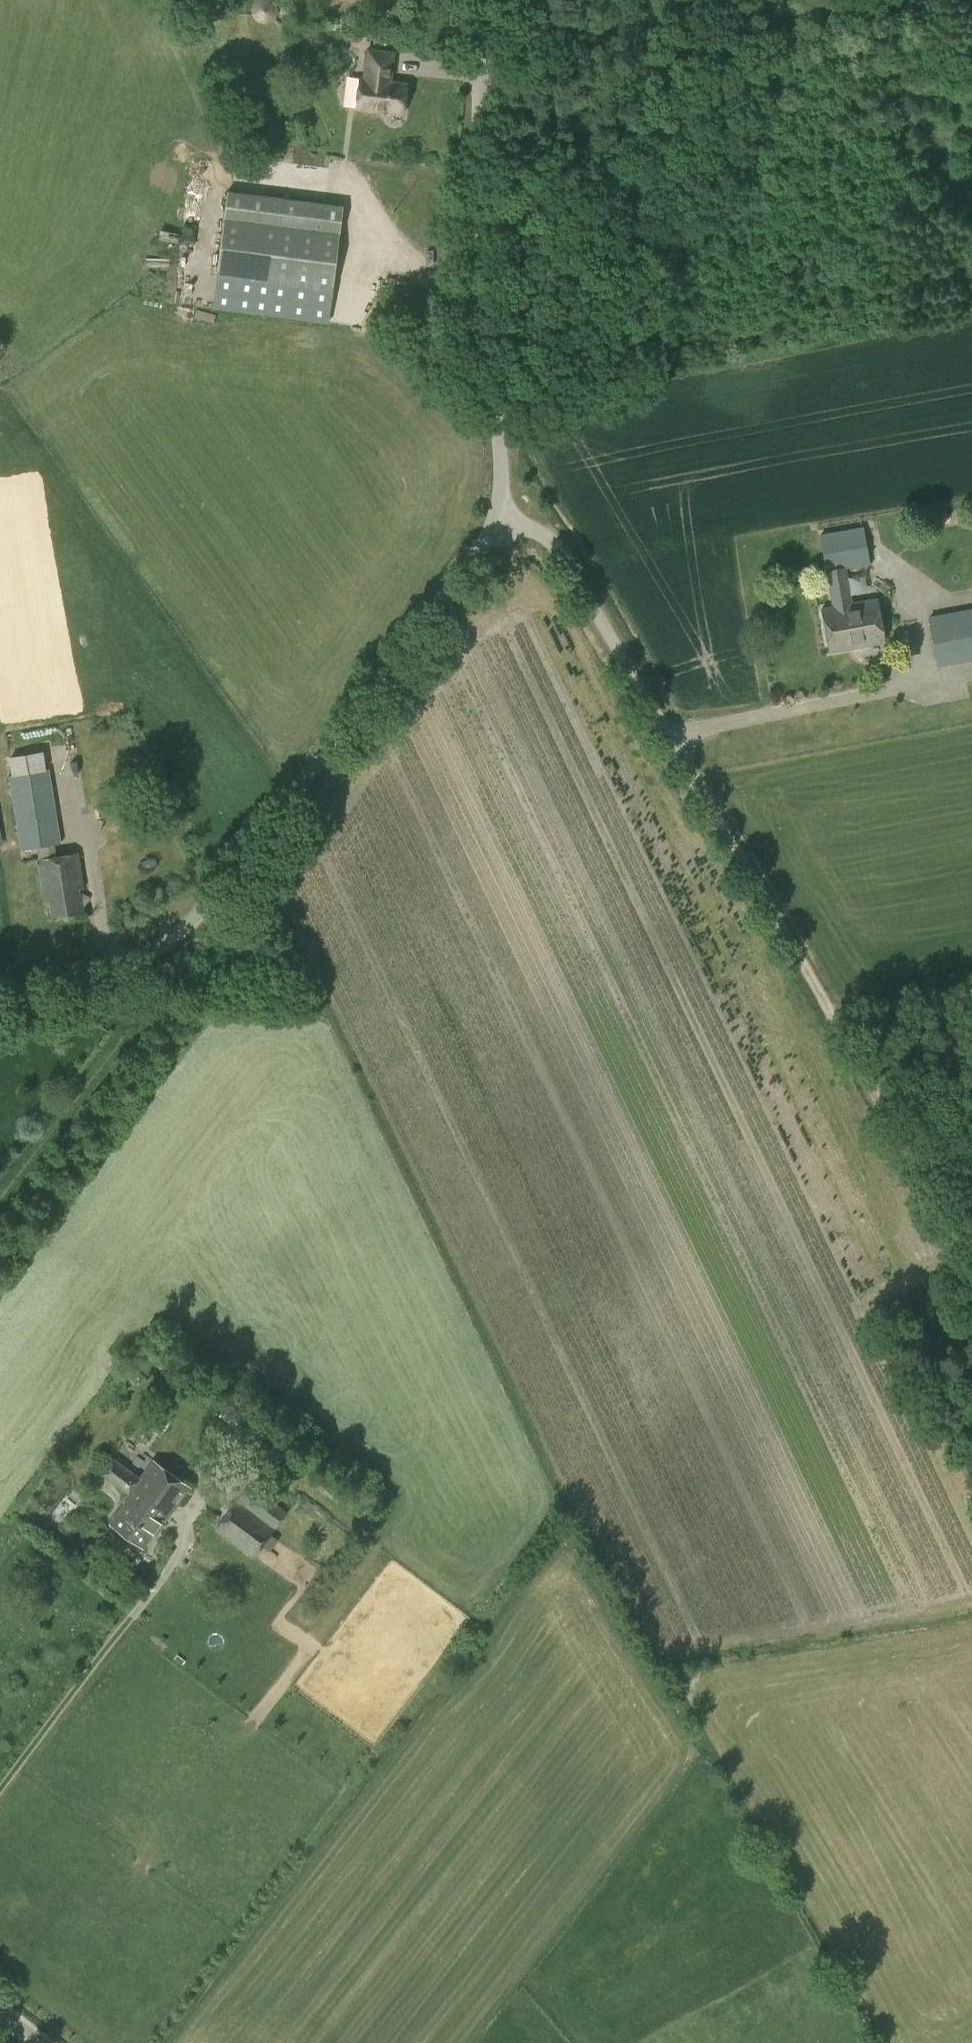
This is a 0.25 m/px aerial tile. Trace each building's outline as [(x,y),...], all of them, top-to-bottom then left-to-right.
[(390,83),(394,54),(367,50),(364,79),(359,79),(355,109),(403,115),(406,85),(390,83)] [(217,275),(333,289),(340,231),(321,229),(324,205),(227,193),(217,275)] [(852,602),(846,566),(869,563),(864,529),(821,535),(833,606),(825,608),(832,650),(882,642),(875,598),(852,602)] [(971,660),(971,646),(970,609),(926,611),(929,662),(971,660)] [(49,768),(8,775),(20,849),(38,847),(55,844),(61,843),(49,768)] [(83,888),(78,853),(39,859),(46,901),(50,901),(52,915),(83,910),(80,889),(83,888)] [(141,1478),(115,1458),(104,1472),(131,1492),(125,1500),(126,1501),(111,1521),(144,1546),(189,1486),(154,1460),(141,1478)] [(253,1558),(287,1511),(249,1482),(215,1529),(253,1558)] [(185,1660),(177,1654),(174,1658),(182,1664),(185,1660)]
